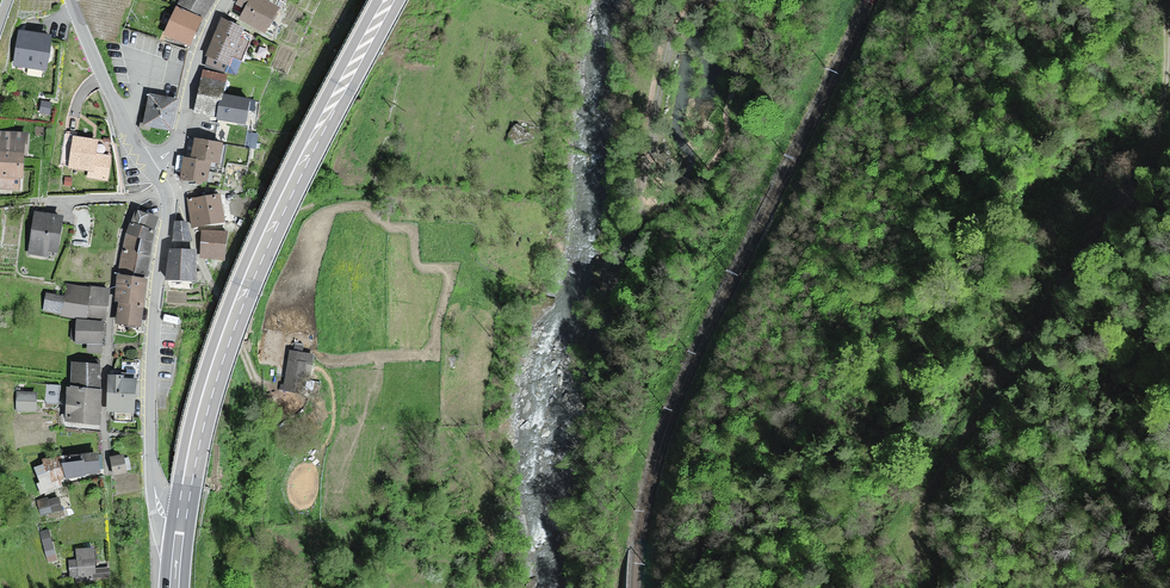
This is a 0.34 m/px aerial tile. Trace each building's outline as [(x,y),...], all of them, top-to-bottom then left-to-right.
[(180,3),(203,15),(211,0),(182,0),(180,3)] [(264,0),(241,0),(238,4),(247,10),(241,20),(264,33),(278,9),(264,0)] [(201,19),(177,8),(166,34),(189,45),(201,19)] [(244,29),(224,20),(208,56),(212,57),(209,63),(235,75),(250,43),(239,39),(244,29)] [(50,37),(21,32),(16,64),(45,69),(50,37)] [(245,123),(249,101),(224,97),(228,76),(204,72),(203,81),(198,111),(218,115),(218,119),(225,120),(245,123)] [(176,99),(150,95),(145,124),(141,123),(140,128),(149,130),(150,126),(171,129),(176,99)] [(18,190),(19,177),(23,177),(24,155),(27,155),(28,134),(0,132),(0,189),(18,190)] [(97,140),(74,136),(69,167),(90,170),(89,177),(106,179),(109,157),(94,154),(97,140)] [(222,143),(196,139),(193,160),(186,158),(183,177),(206,181),(209,162),(219,163),(222,143)] [(72,177),(64,176),(63,186),(71,187),(72,177)] [(219,196),(190,201),(194,225),(223,220),(219,196)] [(149,265),(152,246),(152,243),(156,230),(160,218),(138,210),(133,223),(130,230),(128,236),(121,269),(147,275),(149,265)] [(63,218),(38,214),(32,252),(47,255),(48,249),(57,251),(63,218)] [(187,224),(174,224),(173,251),(194,252),(187,224)] [(225,235),(204,234),(203,258),(223,260),(225,235)] [(194,281),(194,252),(173,251),(168,251),(168,263),(168,280),(194,281)] [(146,280),(119,277),(116,301),(121,302),(119,322),(141,324),(146,280)] [(64,313),(64,315),(87,318),(106,320),(109,291),(91,288),(68,285),(67,296),(48,294),(45,310),(64,313)] [(104,322),(79,321),(78,340),(103,341),(104,322)] [(312,355),(291,351),(284,390),(305,394),(312,355)] [(74,365),(73,385),(73,386),(99,388),(101,367),(74,365)] [(125,377),(111,377),(109,410),(135,411),(136,381),(125,381),(125,377)] [(101,388),(99,388),(73,386),(70,386),(68,422),(98,424),(101,388)] [(35,393),(19,392),(18,410),(35,410),(35,393)] [(100,471),(97,454),(81,455),(83,474),(100,471)] [(59,458),(65,478),(83,474),(81,455),(59,458)] [(124,456),(112,457),(114,473),(126,471),(124,456)] [(59,478),(65,478),(59,458),(44,460),(44,465),(53,489),(61,486),(59,478)] [(42,493),(53,489),(44,465),(34,468),(41,482),(37,485),(42,493)] [(58,556),(49,525),(37,528),(46,559),(58,556)] [(108,577),(108,569),(94,570),(93,549),(77,550),(78,561),(70,561),(71,575),(77,575),(77,580),(92,580),(92,577),(108,577)]
